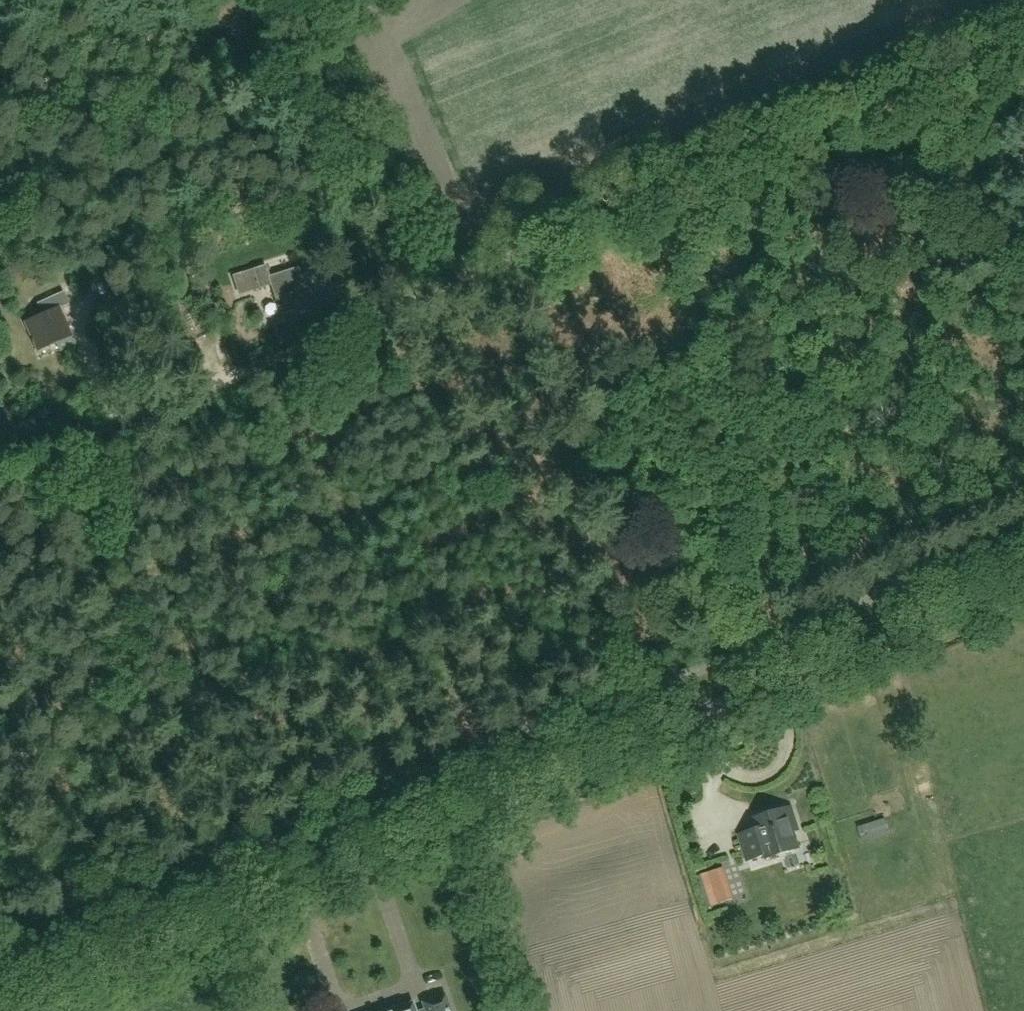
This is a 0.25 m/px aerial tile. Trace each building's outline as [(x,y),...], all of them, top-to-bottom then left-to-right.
[(265,265),(241,273),(248,293),(271,286),(280,315),(310,305),(298,267),(269,276),(265,265)] [(23,322),(36,352),(73,336),(61,307),(69,304),(64,292),(37,304),(42,314),(23,322)] [(56,369),(88,356),(84,345),(52,358),(56,369)] [(755,829),(738,835),(746,861),(764,856),(765,860),(802,849),(797,832),(800,831),(793,805),(752,818),(755,829)] [(873,845),(898,835),(893,822),(868,832),(873,845)] [(709,873),(719,903),(734,898),(724,868),(709,873)] [(420,1002),(422,1009),(423,1010),(452,1010),(445,993),(420,1002)] [(385,1010),(423,1010),(422,1009),(417,1010),(413,1001),(385,1010)]
